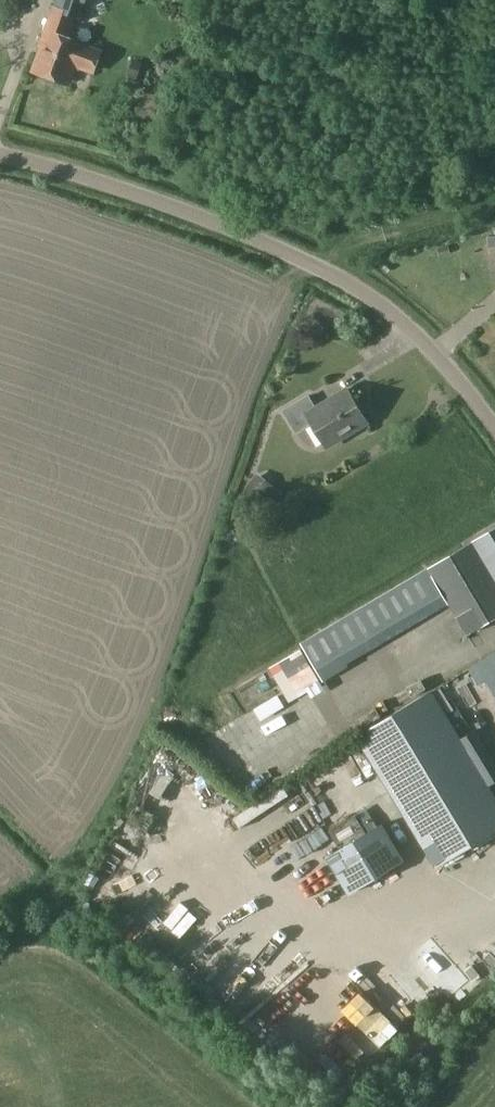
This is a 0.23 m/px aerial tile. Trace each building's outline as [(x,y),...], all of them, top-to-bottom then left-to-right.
[(55,7),(42,43),(43,44),(33,72),(68,85),(75,65),(93,72),(101,51),(84,45),(85,43),(62,35),(69,14),(84,19),(91,0),(59,0),(57,8),(55,7)] [(133,58),(126,76),(136,80),(142,61),(133,58)] [(348,389),(316,408),(308,395),(284,410),(297,432),(312,423),(326,446),(367,421),(348,389)] [(243,493),(259,505),(273,486),(258,474),(243,493)] [(473,542),(494,579),(494,529),(473,542)] [(473,542),(425,570),(446,606),(463,636),(494,617),(494,579),(473,542)] [(425,570),(326,627),(347,664),(446,606),(425,570)] [(323,682),(347,667),(324,630),(300,644),(323,682)] [(477,663),(494,695),(494,653),(477,663)] [(432,691),(355,736),(436,868),(494,832),(494,796),(489,786),(460,738),(432,691)] [(460,738),(489,786),(494,782),(494,760),(476,728),(460,738)] [(301,761),(268,776),(288,821),(306,813),(310,822),(344,807),(327,769),(309,778),(301,761)] [(117,831),(127,847),(149,833),(138,817),(117,831)] [(381,823),(326,857),(347,893),(403,858),(381,823)] [(151,915),(135,929),(142,936),(157,921),(151,915)] [(164,920),(147,936),(157,947),(174,931),(164,920)] [(310,1080),(336,1099),(352,1077),(326,1058),(310,1080)]
